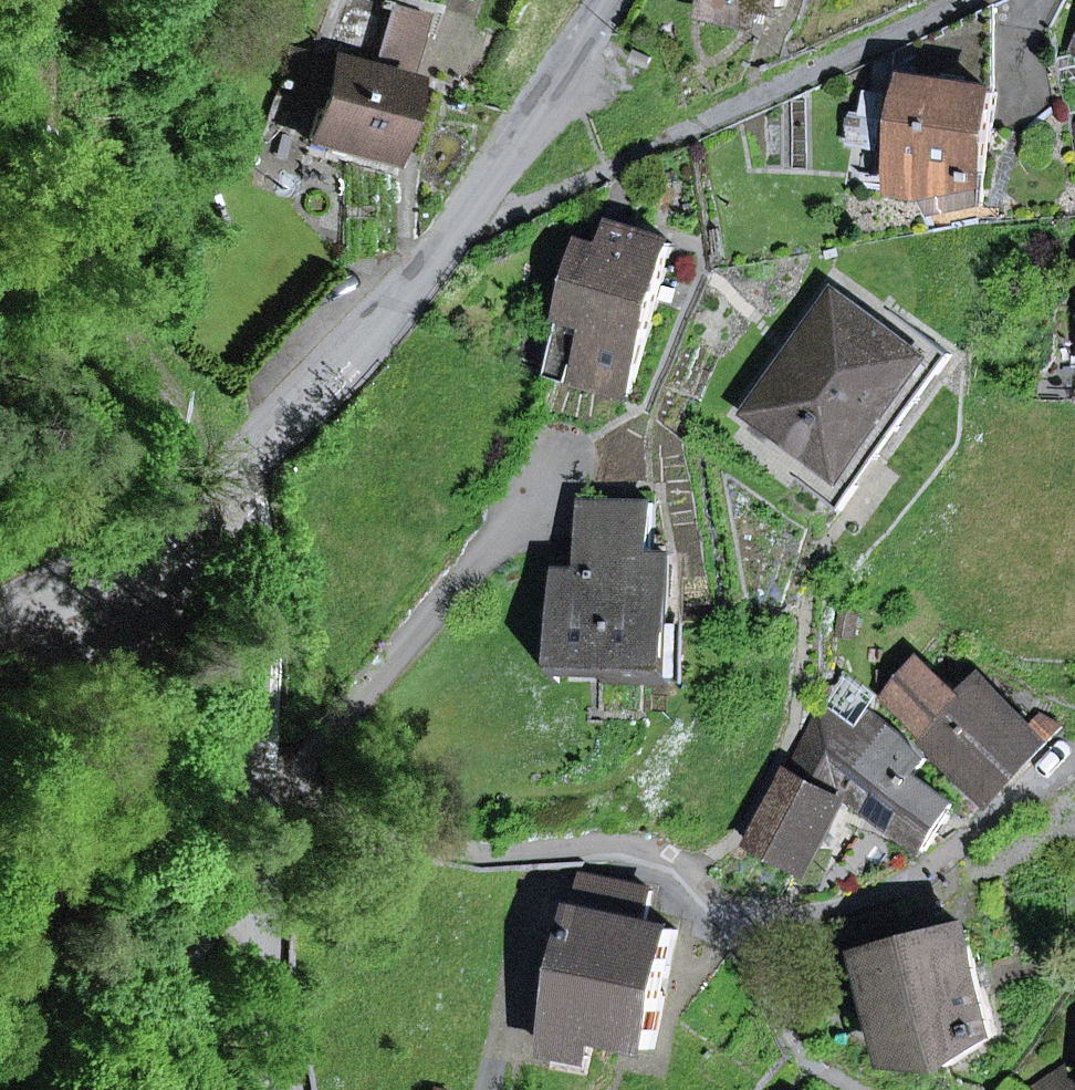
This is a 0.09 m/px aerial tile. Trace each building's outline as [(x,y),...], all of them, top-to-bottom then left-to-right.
[(409,82),(404,80),(423,16),(390,7),(391,5),(375,0),(350,0),(332,61),(294,50),(282,93),(319,104),(309,139),(386,161),(409,82)] [(768,3),(785,6),(786,0),(712,0),(710,11),(764,23),(768,3)] [(997,92),(994,92),(991,8),(918,44),(904,181),(946,185),(943,212),(982,201),(997,92)] [(874,62),(858,172),(877,175),(894,53),(874,62)] [(551,373),(630,396),(675,245),(616,227),(609,251),(589,245),(568,315),(593,322),(587,343),(562,336),(551,373)] [(752,412),(856,487),(941,368),(837,294),(752,412)] [(562,336),(587,343),(593,322),(568,315),(562,336)] [(654,550),(654,503),(587,502),(586,539),(601,540),(600,570),(586,570),(565,570),(564,684),(675,685),(676,550),(654,550)] [(586,570),(600,570),(601,540),(586,539),(586,570)] [(857,614),(841,612),(839,634),(855,636),(857,614)] [(888,697),(993,792),(1064,727),(1038,702),(1028,713),(987,675),(967,696),(917,662),(888,697)] [(823,714),(858,734),(878,699),(845,675),(823,714)] [(843,792),(926,851),(958,805),(917,776),(929,759),(903,732),(873,714),(861,735),(858,734),(823,714),(755,847),(804,867),(843,792)] [(647,923),(653,890),(587,877),(557,1030),(595,1038),(654,1049),(678,930),(647,923)] [(946,1051),(950,1066),(997,1034),(970,931),(868,958),(875,982),(882,1012),(891,1047),(946,1051)] [(865,1017),(882,1012),(875,982),(857,986),(865,1017)] [(553,1052),(591,1059),(595,1038),(557,1030),(553,1052)] [(895,1062),(950,1066),(946,1051),(891,1047),(895,1062)] [(1065,1070),(1034,1089),(1074,1089),(1074,1085),(1065,1070)]
